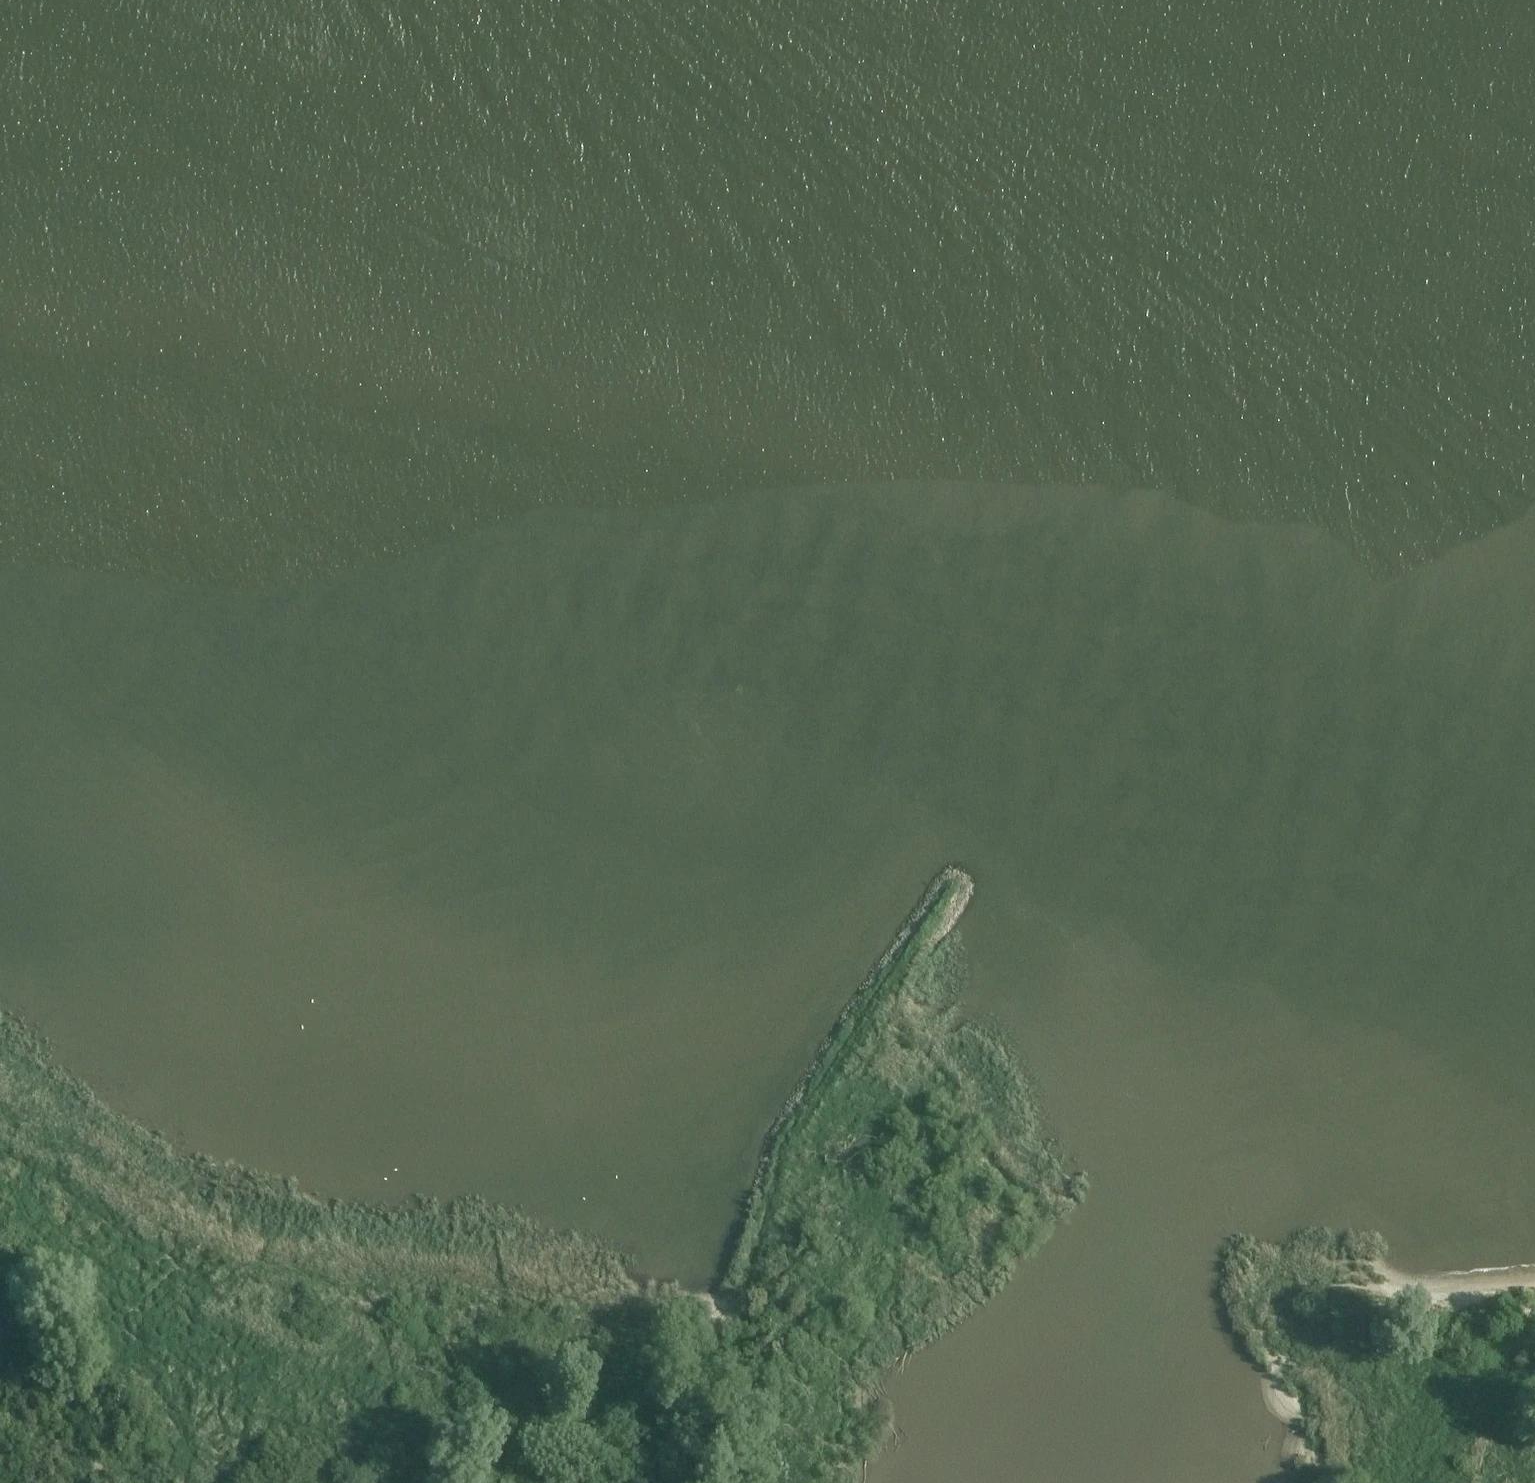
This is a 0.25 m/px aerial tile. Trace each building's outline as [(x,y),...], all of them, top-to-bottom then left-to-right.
[(1534,1407),(1534,1399),(1518,1395),(1516,1402),(1534,1407)]
